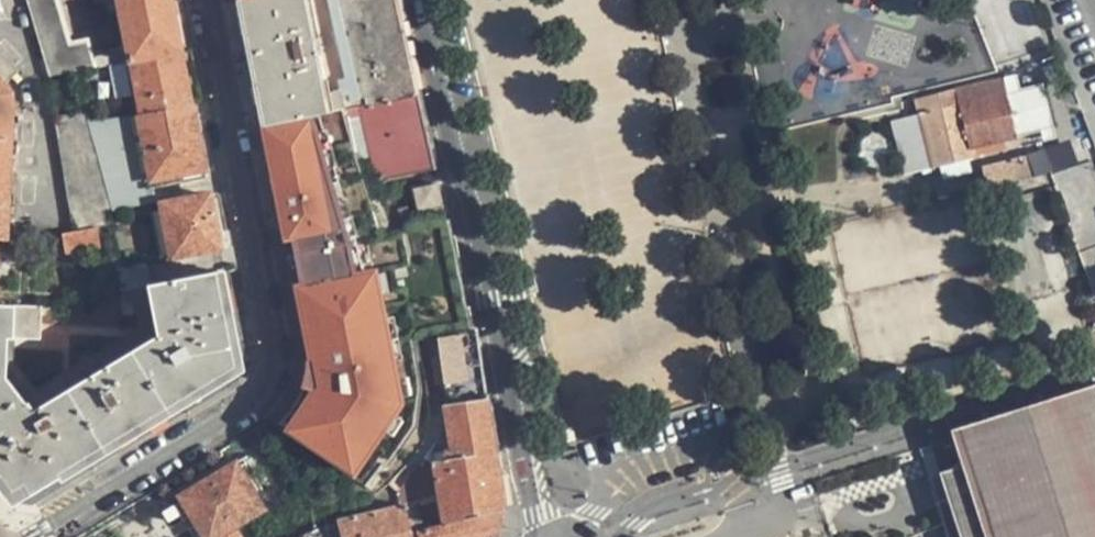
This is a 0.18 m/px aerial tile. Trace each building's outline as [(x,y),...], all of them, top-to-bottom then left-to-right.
[(56,4),(55,0),(26,0),(50,76),(94,68),(87,43),(70,45),(56,4)] [(128,62),(183,53),(172,0),(116,0),(128,62)] [(261,126),(315,116),(343,111),(338,92),(324,93),(305,0),(239,0),(236,1),(261,126)] [(362,107),(415,97),(395,0),(305,0),(324,93),(338,92),(343,111),(362,107)] [(9,239),(16,108),(12,105),(12,91),(5,84),(18,71),(0,52),(0,239),(9,239)] [(194,105),(183,53),(128,62),(138,111),(140,116),(194,105)] [(932,167),(1006,149),(1018,146),(1008,102),(1003,84),(917,105),(921,119),(932,167)] [(376,179),(431,169),(415,97),(362,107),(376,179)] [(1033,97),(1008,102),(1018,146),(1043,141),(1033,97)] [(134,117),(147,184),(208,173),(194,105),(140,116),(134,117)] [(56,117),(59,137),(92,133),(91,126),(88,114),(56,117)] [(322,153),(315,116),(261,126),(287,258),(342,247),(334,210),(340,208),(329,152),(322,153)] [(769,116),(762,117),(766,139),(773,138),(769,116)] [(151,201),(147,184),(134,117),(91,126),(92,133),(113,209),(151,201)] [(932,167),(921,119),(895,126),(906,181),(931,175),(933,176),(975,167),(975,164),(1007,157),(1006,149),(932,167)] [(735,121),(728,122),(731,145),(738,144),(735,121)] [(59,137),(73,230),(97,227),(106,226),(113,209),(92,133),(59,137)] [(1035,184),(1031,164),(984,175),(988,196),(1035,184)] [(417,213),(439,209),(434,183),(412,188),(417,213)] [(222,248),(212,195),(159,206),(168,259),(222,248)] [(377,195),(366,199),(378,237),(389,232),(377,195)] [(99,248),(97,227),(73,230),(63,232),(66,253),(99,248)] [(146,265),(115,270),(120,290),(130,288),(147,285),(151,285),(146,265)] [(17,340),(41,341),(41,307),(0,305),(0,488),(13,505),(244,366),(225,271),(151,285),(147,285),(157,335),(34,410),(29,402),(25,404),(5,379),(6,337),(13,337),(13,340),(17,340)] [(15,365),(17,340),(13,340),(13,337),(6,337),(5,379),(25,404),(29,402),(34,410),(157,335),(147,285),(130,288),(136,327),(35,389),(15,365)] [(432,338),(441,406),(488,400),(478,333),(432,338)] [(936,441),(965,536),(1094,536),(1094,394),(936,441)] [(438,431),(430,459),(436,496),(441,526),(505,508),(488,400),(441,406),(438,431)] [(236,460),(177,496),(201,536),(242,536),(243,531),(241,523),(265,510),(236,460)] [(436,496),(408,502),(417,533),(441,526),(436,496)] [(417,533),(408,502),(402,504),(333,522),(326,526),(330,536),(418,536),(417,533)] [(505,508),(441,526),(417,533),(418,536),(496,536),(505,508)] [(326,526),(301,536),(330,536),(326,526)]
